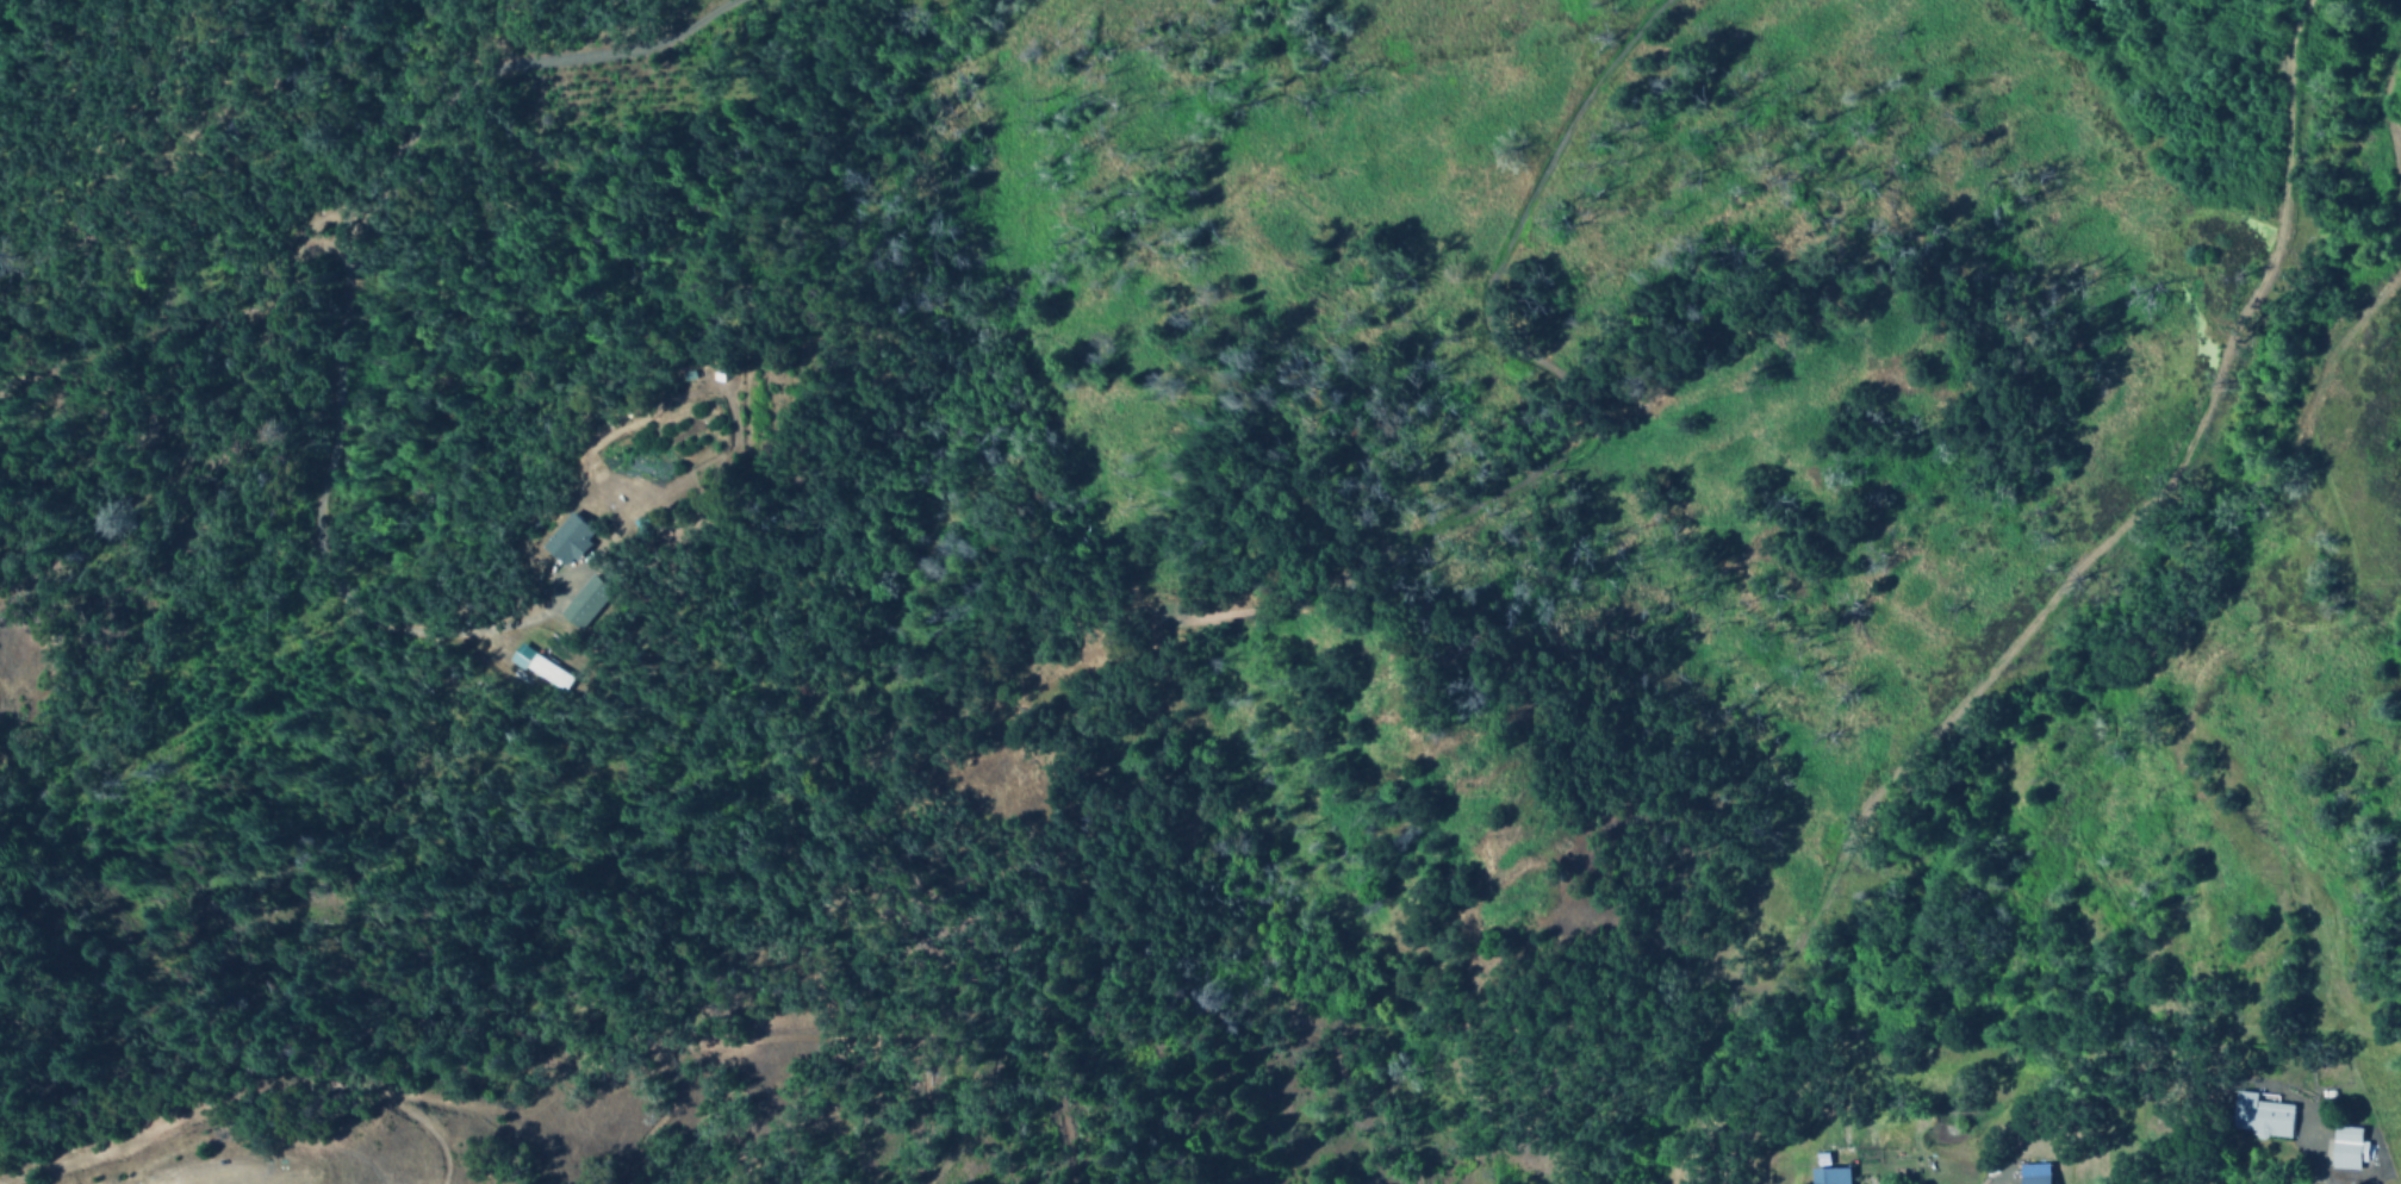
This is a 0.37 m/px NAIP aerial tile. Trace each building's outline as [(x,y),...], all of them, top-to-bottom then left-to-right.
[(567,568),(591,528),(563,511),(539,551),(567,568)] [(2228,1132),(2288,1137),(2290,1105),(2254,1101),(2254,1092),(2232,1091),(2228,1132)] [(2358,1127),(2330,1126),(2329,1168),(2356,1168),(2356,1161),(2364,1161),(2364,1141),(2358,1141),(2358,1127)] [(1828,1168),(1827,1152),(1815,1153),(1815,1168),(1809,1168),(1809,1183),(1847,1183),(1847,1167),(1828,1168)] [(2045,1163),(2016,1164),(2016,1183),(2046,1183),(2045,1163)]
